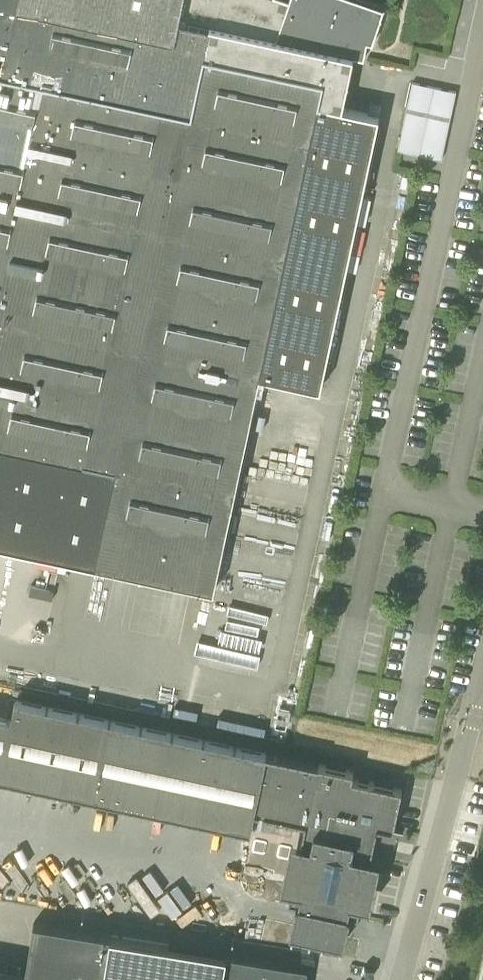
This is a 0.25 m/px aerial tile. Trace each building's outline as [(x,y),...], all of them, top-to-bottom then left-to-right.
[(63,557),(95,564),(213,590),(272,603),(378,115),(343,107),(354,55),(364,58),(368,42),(372,43),(384,8),(360,0),(290,0),(288,0),(0,0),(0,544),(63,557)] [(441,159),(456,92),(412,83),(398,149),(441,159)] [(250,831),(255,812),(305,823),(302,840),(292,838),(282,886),(291,888),(289,901),(299,903),(292,936),(342,946),(348,913),(358,916),(359,911),(370,859),(372,852),(374,851),(376,850),(379,849),(381,847),(383,845),(386,843),(387,841),(389,838),(390,836),(392,833),(392,830),(393,829),(393,825),(401,789),(351,779),(353,772),(318,765),(318,764),(14,700),(10,719),(0,717),(0,778),(250,831)] [(307,967),(227,954),(169,944),(111,935),(34,922),(24,978),(0,974),(0,979),(305,979),(307,967)]
